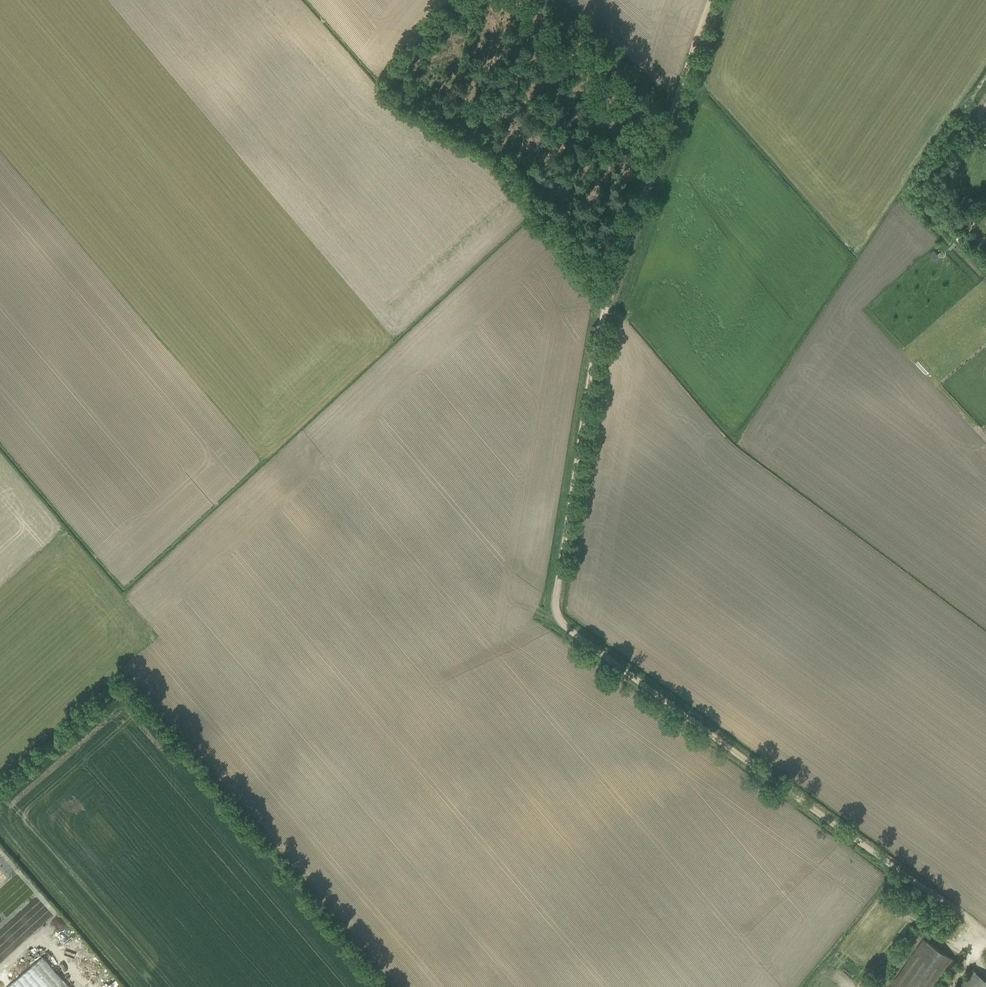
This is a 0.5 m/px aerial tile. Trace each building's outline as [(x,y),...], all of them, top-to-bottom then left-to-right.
[(955,961),(923,939),(889,986),(936,986),(955,961)] [(43,956),(7,986),(69,986),(43,956)] [(972,970),(958,986),(985,986),(985,981),(972,970)] [(859,986),(861,986),(875,986),(876,986),(865,978),(859,986)]
